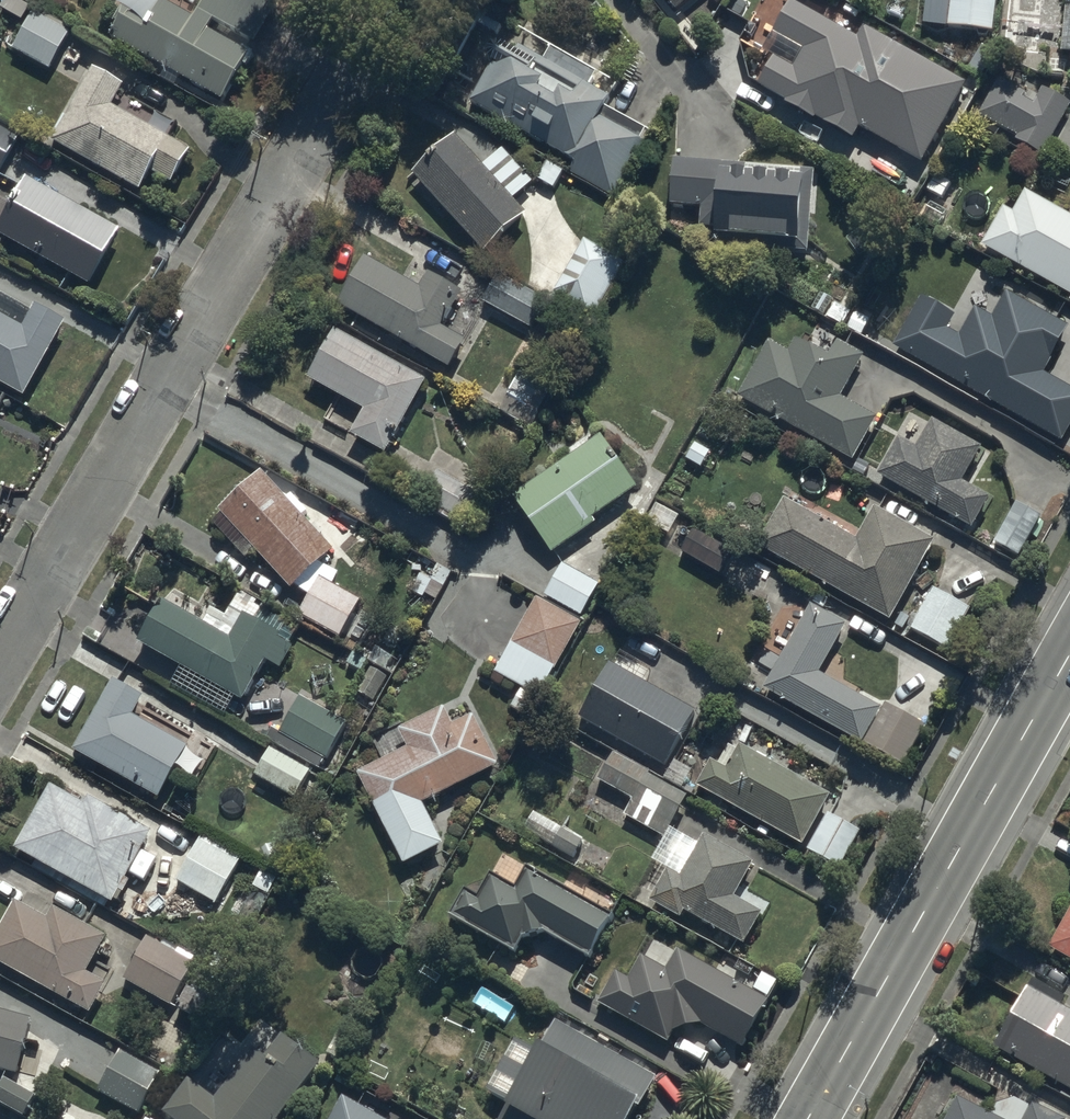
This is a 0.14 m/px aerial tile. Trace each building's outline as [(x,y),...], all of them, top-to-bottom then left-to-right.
[(122,35),(236,98),(262,53),(223,31),(227,23),(267,45),(285,12),(263,0),(219,0),(206,22),(167,0),(155,21),(136,10),(122,35)] [(858,36),(794,0),(788,0),(773,28),(804,45),(792,65),(772,54),(757,80),(786,97),(784,99),(813,115),(815,113),(851,133),(857,123),(922,160),(966,81),(865,24),(858,36)] [(948,23),(992,28),(995,0),(951,0),(948,23)] [(1061,47),(1069,48),(1069,0),(1066,0),(1061,47)] [(41,26),(28,50),(64,70),(78,46),(41,26)] [(609,187),(642,129),(600,105),(606,94),(517,44),(496,36),(485,40),(483,50),(489,56),(468,98),(574,158),(570,165),(609,187)] [(102,73),(64,140),(150,188),(158,173),(181,186),(200,151),(119,106),(129,88),(102,73)] [(1043,85),(1034,102),(1022,95),(1025,90),(998,75),(978,112),(1016,133),(1013,137),(1042,153),(1069,102),(1069,100),(1043,85)] [(7,171),(24,142),(0,128),(0,167),(7,171)] [(484,250),(523,213),(509,198),(527,181),(500,152),(482,168),(457,141),(417,177),(484,250)] [(809,166),(676,157),(673,201),(704,203),(702,221),(729,223),(728,237),(804,242),(809,166)] [(38,185),(10,235),(105,288),(133,238),(38,185)] [(983,239),(1069,288),(1069,213),(1024,187),(1011,210),(1002,205),(983,239)] [(616,258),(584,238),(554,288),(587,308),(616,258)] [(423,291),(372,263),(345,309),(445,366),(461,339),(437,326),(457,292),(431,277),(423,291)] [(544,300),(505,277),(489,303),(528,326),(544,300)] [(950,326),(959,310),(919,288),(890,341),(1061,435),(1069,419),(1069,386),(1040,370),(1066,324),(1006,292),(993,316),(974,306),(960,332),(950,326)] [(34,395),(75,322),(40,303),(35,312),(0,293),(0,376),(34,395)] [(339,335),(313,379),(366,411),(352,434),(381,451),(421,383),(339,335)] [(804,358),(773,340),(743,392),(851,453),(875,412),(843,394),(865,355),(841,341),(834,353),(813,342),(804,358)] [(521,369),(501,401),(514,409),(534,376),(521,369)] [(922,448),(905,438),(886,472),(970,519),(984,494),(962,481),(982,446),(937,420),(922,448)] [(693,439),(685,453),(697,461),(706,447),(693,439)] [(635,493),(602,441),(523,491),(556,543),(635,493)] [(476,491),(436,468),(421,494),(460,518),(476,491)] [(290,587),(296,581),(314,592),(301,614),(336,635),(358,599),(328,582),(333,572),(317,562),(331,550),(264,477),(223,514),(290,587)] [(860,541),(788,501),(762,547),(891,619),(935,541),(878,509),(860,541)] [(1018,505),(1000,535),(1019,546),(1037,516),(1018,505)] [(731,555),(696,534),(684,554),(719,575),(731,555)] [(597,587),(562,567),(547,593),(582,614),(597,587)] [(950,641),(970,606),(939,589),(919,624),(950,641)] [(817,671),(844,622),(812,604),(765,687),(857,739),(877,704),(817,671)] [(582,630),(542,605),(499,675),(540,699),(582,630)] [(288,644),(243,619),(230,642),(166,607),(144,646),(237,698),(261,656),(276,665),(288,644)] [(660,758),(689,704),(608,659),(578,713),(660,758)] [(388,677),(370,667),(357,691),(375,701),(388,677)] [(126,722),(139,698),(114,684),(76,752),(161,799),(186,755),(126,722)] [(515,691),(506,705),(517,711),(525,697),(515,691)] [(347,723),(307,699),(286,735),(325,758),(347,723)] [(454,728),(447,712),(402,733),(412,754),(364,777),(407,867),(443,850),(421,805),(495,771),(471,720),(454,728)] [(819,806),(826,795),(739,747),(725,772),(710,764),(698,785),(828,857),(848,822),(819,806)] [(681,794),(607,751),(593,774),(627,795),(620,808),(659,831),(681,794)] [(309,773),(274,753),(258,779),(293,800),(309,773)] [(148,832),(54,779),(16,846),(116,903),(129,879),(123,876),(148,832)] [(576,837),(534,812),(525,826),(568,851),(576,837)] [(234,859),(199,838),(177,875),(212,896),(234,859)] [(743,946),(759,918),(728,901),(748,865),(706,842),(683,885),(669,877),(657,898),(743,946)] [(460,890),(448,911),(509,946),(518,932),(537,925),(583,951),(604,914),(525,869),(513,891),(489,877),(476,899),(460,890)] [(18,902),(0,934),(0,958),(90,1009),(105,982),(88,972),(109,935),(61,907),(53,921),(18,902)] [(194,964),(153,939),(131,976),(196,1014),(210,991),(186,977),(194,964)] [(1062,955),(1069,960),(1069,940),(1062,955)] [(615,979),(603,1001),(665,1036),(673,1022),(693,1014),(738,1040),(760,1003),(680,958),(668,980),(644,967),(631,989),(615,979)] [(1033,997),(1001,1052),(1069,1091),(1069,1018),(1033,997)] [(0,1009),(0,1066),(15,1070),(30,1017),(0,1009)] [(499,1118),(635,1118),(657,1080),(555,1022),(499,1118)] [(178,1118),(275,1118),(319,1062),(287,1038),(267,1065),(253,1055),(216,1104),(189,1083),(167,1111),(178,1118)] [(163,1079),(125,1056),(106,1087),(145,1110),(163,1079)] [(4,1078),(0,1085),(0,1102),(23,1116),(35,1096),(4,1078)] [(353,1109),(347,1118),(371,1118),(353,1109)] [(967,1118),(990,1118),(973,1109),(967,1118)]
